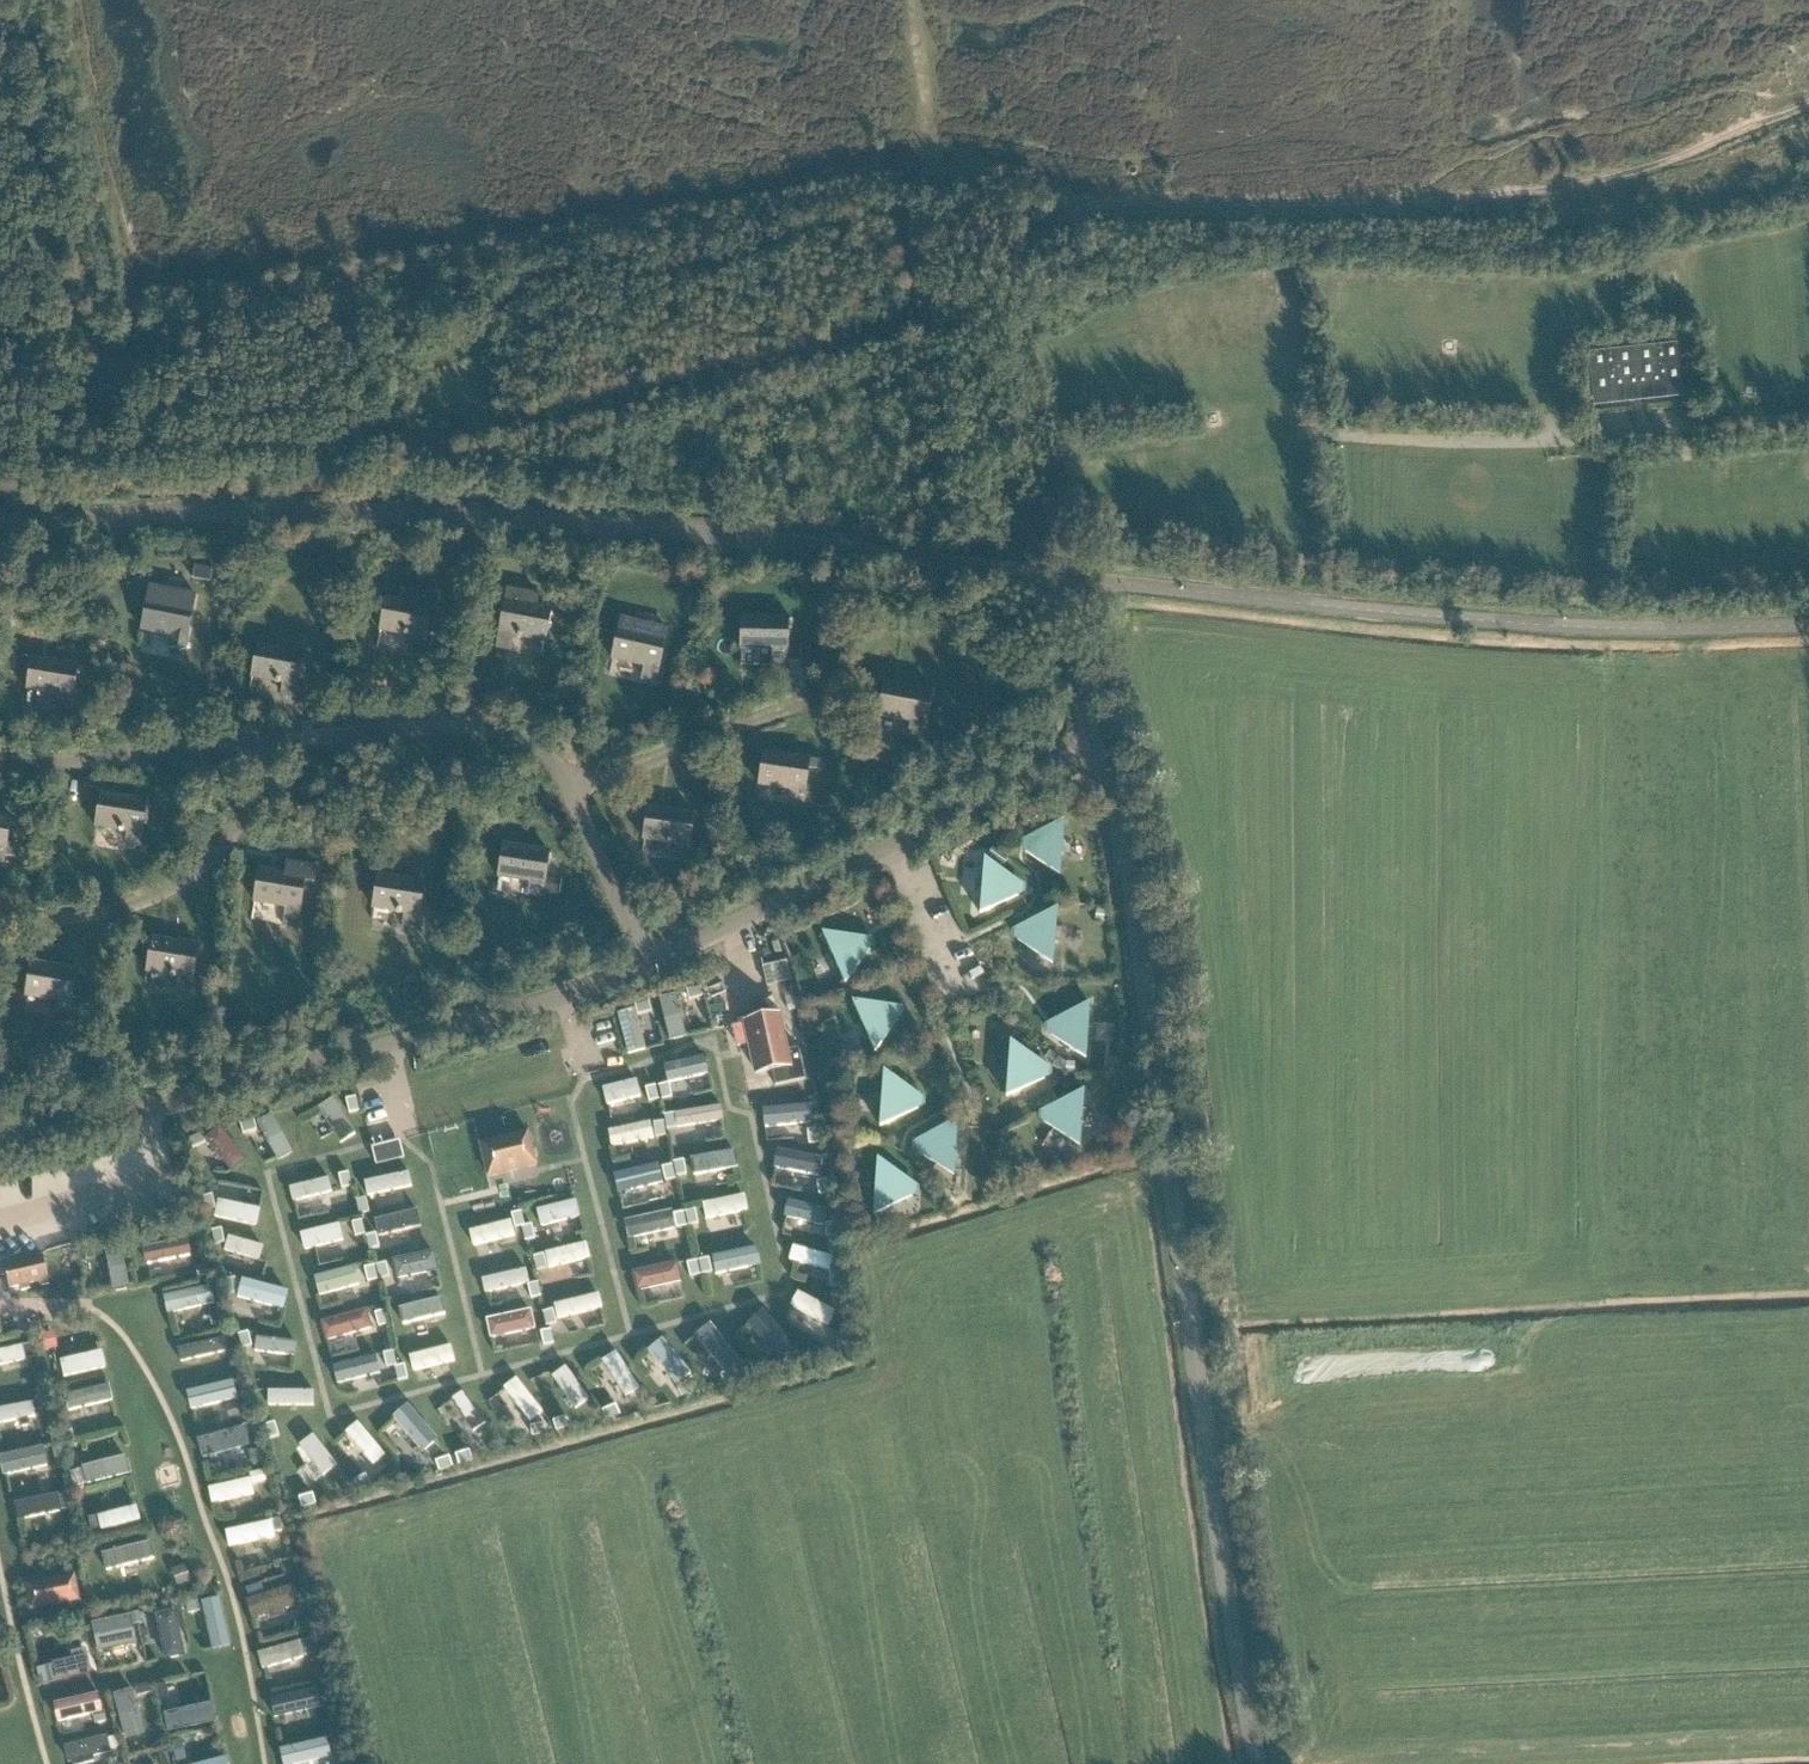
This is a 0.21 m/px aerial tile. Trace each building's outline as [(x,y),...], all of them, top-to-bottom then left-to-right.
[(1595,395),(1601,400),(1676,392),(1681,386),(1677,348),(1591,357),(1595,395)] [(195,570),(193,580),(210,582),(212,573),(195,570)] [(150,587),(141,630),(143,631),(143,630),(173,636),(170,648),(186,651),(196,596),(194,596),(194,597),(182,594),(183,593),(180,593),(180,594),(167,591),(167,590),(165,590),(165,591),(152,588),(152,587),(150,587)] [(508,589),(506,602),(497,648),(510,650),(513,637),(545,643),(551,611),(535,608),(537,594),(508,589)] [(401,602),(387,599),(381,632),(413,638),(411,649),(424,651),(434,596),(403,590),(401,602)] [(741,652),(774,652),(774,662),(787,662),(787,618),(741,619),(741,652)] [(677,640),(666,638),(620,627),(613,660),(645,668),(643,679),(656,682),(664,645),(675,648),(677,640)] [(295,698),(303,655),(259,646),(253,679),(284,685),(282,696),(295,698)] [(60,697),(58,708),(71,710),(78,667),(33,659),(28,692),(60,697)] [(909,738),(923,740),(933,693),(886,684),(879,718),(911,724),(909,738)] [(654,710),(654,725),(671,726),(671,710),(654,710)] [(820,762),(807,760),(764,753),(759,787),(791,792),(790,802),(803,804),(808,771),(818,773),(820,762)] [(102,795),(97,827),(129,832),(127,844),(140,846),(147,802),(102,795)] [(688,858),(694,815),(649,808),(644,841),(676,846),(675,856),(688,858)] [(1037,809),(1023,816),(1028,825),(1041,819),(1037,809)] [(4,863),(11,819),(0,817),(0,862),(4,863)] [(1064,822),(1026,840),(1025,853),(1060,877),(1064,822)] [(529,895),(542,897),(543,893),(546,879),(549,853),(504,846),(499,879),(531,884),(529,895)] [(993,849),(988,856),(996,861),(1001,854),(993,849)] [(1001,854),(996,861),(1004,867),(1009,860),(1001,854)] [(1020,884),(985,860),(980,915),(1019,897),(1020,884)] [(318,866),(286,861),(283,874),(260,871),(255,904),(287,909),(284,928),(297,930),(305,882),(316,883),(318,866)] [(417,927),(424,884),(379,876),(374,909),(406,915),(404,925),(417,927)] [(546,879),(543,893),(554,894),(556,881),(546,879)] [(874,896),(865,901),(872,914),(881,909),(874,896)] [(1019,928),(1018,941),(1053,965),(1057,910),(1019,928)] [(1103,923),(1105,912),(1096,911),(1095,922),(1103,923)] [(845,985),(870,951),(865,939),(822,935),(845,985)] [(178,989),(191,991),(197,947),(152,941),(147,974),(179,978),(178,989)] [(772,943),(775,955),(782,953),(778,941),(772,943)] [(58,1003),(57,1013),(88,1019),(91,1001),(72,998),(77,972),(32,964),(26,997),(58,1003)] [(700,988),(687,991),(689,1000),(703,997),(700,988)] [(686,1033),(676,991),(659,994),(669,1037),(686,1033)] [(773,1000),(766,1002),(770,1015),(777,1012),(773,1000)] [(648,1003),(635,1006),(638,1016),(651,1013),(648,1003)] [(900,1019),(895,1007),(853,1003),(875,1053),(900,1019)] [(1051,1023),(1051,1036),(1086,1060),(1090,1005),(1051,1023)] [(638,1016),(635,1006),(617,1011),(627,1050),(645,1047),(638,1016)] [(798,1049),(785,1052),(778,1016),(746,1022),(746,1024),(732,1027),(736,1047),(751,1044),(757,1075),(772,1071),(775,1087),(805,1081),(798,1049)] [(899,1025),(894,1033),(903,1039),(908,1031),(899,1025)] [(1010,1043),(1006,1098),(1045,1079),(1046,1067),(1010,1043)] [(707,1070),(703,1052),(663,1061),(667,1079),(707,1070)] [(1058,1057),(1052,1066),(1066,1075),(1066,1063),(1058,1057)] [(1066,1063),(1066,1075),(1074,1075),(1074,1063),(1066,1063)] [(884,1073),(880,1128),(919,1109),(919,1097),(884,1073)] [(639,1094),(635,1077),(603,1085),(607,1102),(639,1094)] [(1063,1083),(1063,1086),(1074,1087),(1074,1077),(1064,1077),(1063,1083)] [(1063,1083),(1051,1089),(1056,1101),(1063,1097),(1063,1086),(1063,1083)] [(668,1085),(659,1087),(662,1100),(672,1098),(668,1085)] [(656,1087),(646,1089),(649,1103),(659,1100),(656,1087)] [(1084,1092),(1045,1111),(1044,1123),(1080,1147),(1084,1092)] [(354,1130),(331,1095),(317,1104),(339,1140),(354,1130)] [(356,1098),(346,1101),(350,1114),(359,1112),(356,1098)] [(811,1120),(810,1101),(763,1104),(764,1123),(811,1120)] [(722,1118),(720,1103),(675,1110),(677,1125),(722,1118)] [(292,1149),(272,1112),(257,1120),(277,1157),(292,1149)] [(674,1115),(664,1116),(666,1130),(676,1128),(674,1115)] [(653,1136),(649,1119),(608,1128),(611,1145),(653,1136)] [(254,1121),(241,1125),(244,1135),(257,1131),(254,1121)] [(954,1177),(957,1122),(915,1142),(915,1152),(954,1177)] [(246,1155),(219,1123),(204,1136),(231,1167),(246,1155)] [(663,1123),(654,1124),(656,1138),(666,1136),(663,1123)] [(817,1130),(808,1131),(809,1145),(819,1143),(817,1130)] [(528,1132),(480,1144),(489,1178),(537,1166),(528,1132)] [(201,1134),(189,1140),(193,1149),(206,1143),(201,1134)] [(400,1141),(372,1148),(376,1164),(404,1157),(400,1141)] [(736,1163),(734,1147),(690,1155),(692,1171),(736,1163)] [(819,1173),(822,1156),(778,1147),(774,1164),(819,1173)] [(662,1179),(658,1161),(613,1171),(618,1189),(662,1179)] [(912,1197),(913,1184),(878,1161),(874,1216),(912,1197)] [(683,1162),(673,1164),(676,1177),(686,1175),(683,1162)] [(672,1166),(662,1169),(666,1182),(675,1180),(672,1166)] [(410,1184),(407,1169),(363,1178),(366,1193),(410,1184)] [(921,1172),(919,1176),(926,1181),(929,1177),(921,1172)] [(330,1189),(327,1174),(288,1184),(292,1199),(330,1189)] [(349,1174),(339,1176),(342,1189),(352,1187),(349,1174)] [(827,1181),(817,1183),(819,1196),(829,1195),(827,1181)] [(747,1210),(744,1192),(702,1200),(706,1218),(747,1210)] [(212,1196),(203,1198),(206,1211),(215,1209),(212,1196)] [(823,1223),(828,1206),(789,1196),(785,1213),(823,1223)] [(579,1214),(575,1197),(536,1206),(540,1223),(579,1214)] [(256,1222),(260,1206),(220,1198),(217,1214),(256,1222)] [(366,1199),(357,1201),(360,1215),(369,1213),(366,1199)] [(421,1222),(417,1206),(374,1217),(378,1232),(421,1222)] [(674,1225),(670,1208),(624,1218),(628,1236),(674,1225)] [(695,1211),(685,1213),(688,1227),(698,1224),(695,1211)] [(521,1213),(512,1215),(515,1229),(525,1226),(521,1213)] [(684,1213),(674,1215),(677,1229),(687,1227),(684,1213)] [(513,1232),(509,1217),(469,1228),(473,1243),(513,1232)] [(342,1238),(338,1221),(300,1230),(304,1247),(342,1238)] [(362,1222),(352,1224),(356,1237),(365,1234),(362,1222)] [(836,1224),(825,1225),(827,1239),(837,1238),(836,1224)] [(531,1225),(522,1228),(525,1242),(535,1239),(531,1225)] [(222,1230),(212,1232),(215,1246),(225,1244),(222,1230)] [(259,1257),(263,1243),(228,1233),(224,1247),(259,1257)] [(376,1235),(366,1237),(369,1251),(379,1248),(376,1235)] [(585,1240),(545,1249),(549,1266),(589,1256),(585,1240)] [(190,1241),(143,1248),(146,1265),(192,1259),(190,1241)] [(129,1285),(121,1243),(105,1246),(113,1288),(129,1285)] [(760,1261),(756,1243),(712,1252),(716,1271),(760,1261)] [(831,1267),(834,1253),(792,1244),(789,1257),(831,1267)] [(437,1267),(433,1248),(392,1256),(396,1275),(437,1267)] [(92,1249),(77,1252),(79,1262),(94,1259),(92,1249)] [(10,1287),(48,1277),(42,1253),(4,1263),(10,1287)] [(544,1255),(534,1258),(537,1271),(547,1269),(544,1255)] [(681,1278),(676,1259),(632,1269),(636,1288),(681,1278)] [(708,1260),(699,1262),(702,1275),(711,1273),(708,1260)] [(697,1262),(687,1264),(690,1278),(700,1275),(697,1262)] [(357,1282),(352,1263),(313,1273),(318,1292),(357,1282)] [(386,1264),(376,1267),(379,1280),(389,1277),(386,1264)] [(208,1266),(197,1268),(199,1279),(210,1277),(208,1266)] [(528,1281),(525,1266),(481,1276),(484,1291),(528,1281)] [(375,1267),(365,1269),(368,1282),(378,1280),(375,1267)] [(840,1274),(830,1274),(830,1288),(840,1288),(840,1274)] [(282,1305),(286,1287),(243,1276),(239,1294),(282,1305)] [(235,1279),(225,1281),(228,1295),(238,1292),(235,1279)] [(211,1284),(165,1294),(170,1315),(215,1305),(211,1284)] [(538,1284),(528,1286),(531,1299),(541,1297),(538,1284)] [(829,1321),(835,1308),(797,1289),(791,1303),(829,1321)] [(602,1306),(598,1290),(554,1301),(558,1317),(602,1306)] [(444,1311),(440,1295),(397,1305),(401,1321),(444,1311)] [(371,1326),(366,1307),(320,1318),(325,1338),(371,1326)] [(534,1324),(530,1307),(486,1316),(490,1334),(534,1324)] [(795,1343),(764,1307),(747,1321),(778,1357),(795,1343)] [(222,1309),(213,1311),(216,1325),(225,1324),(222,1309)] [(385,1311),(375,1314),(379,1327),(389,1325),(385,1311)] [(553,1311),(543,1314),(546,1327),(556,1324),(553,1311)] [(738,1355),(709,1320),(695,1331),(723,1367),(738,1355)] [(388,1330),(391,1343),(401,1341),(397,1327),(388,1330)] [(230,1331),(223,1333),(228,1353),(234,1352),(230,1331)] [(551,1331),(541,1333),(544,1347),(554,1345),(551,1331)] [(248,1333),(239,1336),(242,1349),(252,1347),(248,1333)] [(50,1334),(39,1336),(42,1351),(53,1349),(50,1334)] [(293,1353),(295,1338),(256,1334),(254,1348),(293,1353)] [(690,1370),(662,1335),(647,1346),(676,1382),(690,1370)] [(224,1337),(178,1346),(182,1362),(227,1353),(224,1337)] [(851,1341),(836,1344),(838,1353),(852,1351),(851,1341)] [(450,1342),(409,1352),(413,1368),(453,1358),(450,1342)] [(32,1345),(23,1347),(26,1361),(35,1359),(32,1345)] [(0,1353),(0,1368),(25,1363),(22,1349),(0,1353)] [(639,1385),(616,1349),(601,1359),(624,1394),(639,1385)] [(107,1370),(103,1351),(62,1360),(65,1379),(107,1370)] [(379,1371),(374,1353),(332,1362),(336,1380),(379,1371)] [(394,1353),(384,1355),(387,1368),(397,1366),(394,1353)] [(798,1354),(785,1357),(787,1367),(801,1363),(798,1354)] [(587,1396),(565,1363),(551,1373),(574,1405),(587,1396)] [(404,1366),(395,1368),(398,1381),(408,1379),(404,1366)] [(734,1370),(721,1376),(725,1385),(738,1379),(734,1370)] [(541,1409),(515,1375),(503,1384),(529,1418),(541,1409)] [(689,1382),(677,1388),(681,1397),(694,1390),(689,1382)] [(237,1383),(187,1392),(192,1413),(241,1403),(237,1383)] [(114,1403),(110,1385),(64,1394),(68,1413),(114,1403)] [(312,1402),(312,1387),(267,1387),(267,1403),(312,1402)] [(483,1421),(461,1389),(451,1396),(472,1428),(483,1421)] [(47,1397),(36,1399),(38,1411),(49,1409),(47,1397)] [(436,1437),(406,1401),(392,1413),(422,1448),(436,1437)] [(0,1410),(0,1427),(38,1420),(34,1403),(0,1410)] [(240,1403),(229,1406),(232,1418),(244,1415),(240,1403)] [(615,1406),(603,1412),(607,1421),(620,1415),(615,1406)] [(566,1418),(553,1422),(557,1431),(569,1427),(566,1418)] [(384,1452),(357,1419),(345,1429),(372,1462),(384,1452)] [(274,1423),(265,1426),(269,1440),(279,1437),(274,1423)] [(70,1425),(61,1427),(64,1440),(73,1438),(70,1425)] [(544,1425),(530,1427),(532,1437),(546,1434),(544,1425)] [(247,1429),(197,1441),(201,1461),(252,1449),(247,1429)] [(335,1463),(312,1432),(298,1442),(321,1473),(335,1463)] [(45,1447),(1,1455),(5,1477),(49,1470),(45,1447)] [(64,1447),(54,1450),(56,1460),(66,1457),(64,1447)] [(259,1450),(249,1452),(253,1466),(262,1463),(259,1450)] [(469,1452),(456,1456),(459,1465),(472,1461),(469,1452)] [(131,1476),(126,1457),(115,1460),(82,1468),(87,1487),(131,1476)] [(449,1458),(436,1463),(439,1472),(452,1467),(449,1458)] [(80,1470),(71,1472),(76,1490),(85,1488),(84,1485),(80,1470)] [(264,1471),(250,1475),(253,1486),(267,1482),(264,1471)] [(366,1476),(353,1482),(358,1491),(370,1485),(366,1476)] [(251,1480),(208,1490),(212,1508),(255,1498),(251,1480)] [(55,1495),(17,1504),(20,1521),(59,1513),(55,1495)] [(67,1495),(58,1497),(61,1511),(70,1509),(67,1495)] [(313,1495),(299,1499),(302,1508),(315,1504),(313,1495)] [(138,1519),(134,1503),(98,1512),(102,1529),(138,1519)] [(98,1517),(91,1519),(93,1530),(101,1528),(98,1517)] [(280,1520),(272,1522),(274,1533),(282,1532),(281,1524),(280,1520)] [(271,1523),(227,1531),(230,1549),(274,1541),(271,1523)] [(156,1560),(153,1544),(104,1555),(108,1571),(156,1560)] [(186,1568),(177,1571),(182,1585),(191,1581),(186,1568)] [(80,1601),(75,1574),(25,1584),(31,1611),(80,1601)] [(296,1586),(247,1602),(253,1622),(302,1605),(296,1586)] [(262,1586),(248,1590),(251,1600),(265,1595),(262,1586)] [(221,1599),(202,1604),(214,1654),(232,1650),(221,1599)] [(199,1601),(187,1604),(190,1614),(201,1612),(199,1601)] [(174,1607),(157,1611),(158,1616),(175,1612),(174,1607)] [(158,1616),(156,1616),(166,1663),(185,1659),(176,1612),(175,1612),(158,1616)] [(140,1614),(130,1616),(132,1625),(142,1623),(140,1614)] [(128,1617),(94,1624),(100,1654),(134,1647),(128,1617)] [(79,1627),(64,1630),(66,1642),(81,1639),(79,1627)] [(308,1640),(299,1642),(304,1657),(312,1655),(308,1640)] [(299,1643),(258,1655),(263,1671),(304,1659),(299,1643)] [(90,1659),(38,1671),(42,1686),(93,1674),(90,1659)] [(150,1684),(137,1688),(139,1697),(152,1694),(150,1684)] [(166,1686),(156,1688),(159,1702),(169,1700),(166,1686)] [(320,1688),(271,1700),(275,1720),(325,1708),(324,1706),(321,1690),(320,1688)] [(331,1688),(321,1690),(324,1706),(334,1704),(331,1688)] [(133,1690),(116,1695),(127,1741),(146,1736),(133,1690)] [(99,1693),(52,1704),(56,1723),(103,1711),(99,1693)] [(212,1700),(163,1709),(166,1728),(216,1719),(212,1700)] [(105,1712),(94,1715),(96,1724),(107,1721),(105,1712)] [(64,1747),(69,1763),(73,1763),(110,1754),(105,1736),(64,1747)] [(114,1739),(107,1741),(112,1759),(119,1757),(114,1739)] [(282,1751),(285,1763),(310,1763),(333,1758),(329,1740),(282,1751)] [(183,1747),(174,1749),(178,1763),(186,1761),(183,1747)] [(160,1756),(162,1763),(171,1763),(169,1754),(160,1756)]
